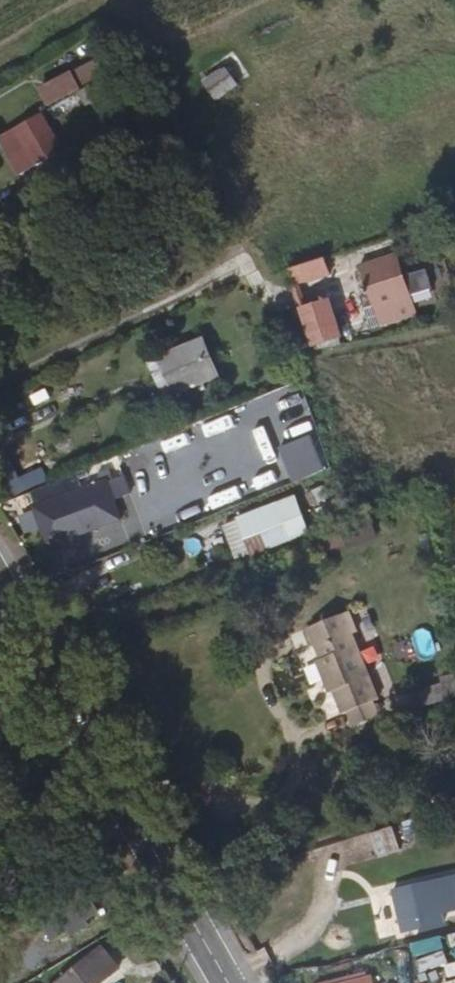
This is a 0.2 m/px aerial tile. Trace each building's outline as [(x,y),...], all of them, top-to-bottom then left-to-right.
[(114,50),(107,39),(99,46),(104,55),(105,56),(114,50)] [(105,56),(104,55),(38,91),(49,109),(79,92),(115,73),(125,67),(114,50),(105,56)] [(203,82),(216,103),(240,89),(227,67),(203,82)] [(123,87),(115,73),(79,92),(87,107),(123,87)] [(13,129),(35,167),(63,151),(42,113),(13,129)] [(13,129),(0,136),(21,175),(35,167),(13,129)] [(379,241),(342,252),(350,279),(338,281),(347,311),(395,298),(390,282),(396,280),(391,260),(384,262),(379,241)] [(305,246),(269,257),(273,271),(309,261),(305,246)] [(280,295),(291,331),(317,326),(306,288),(280,295)] [(217,374),(202,341),(159,359),(175,392),(217,374)] [(294,413),(256,429),(263,447),(301,431),(294,413)] [(206,505),(211,518),(268,497),(264,484),(206,505)] [(329,499),(324,487),(307,496),(312,509),(329,499)] [(114,523),(102,494),(55,514),(61,531),(69,527),(75,539),(114,523)] [(345,515),(339,502),(317,511),(323,524),(345,515)] [(287,538),(275,508),(241,520),(253,551),(287,538)] [(328,714),(334,712),(370,700),(376,698),(352,631),(355,630),(346,607),(296,627),(308,657),(304,659),(312,681),(315,679),(319,692),(328,714)] [(451,697),(446,681),(414,692),(420,708),(451,697)] [(370,700),(334,712),(339,727),(375,714),(370,700)] [(431,832),(427,818),(406,824),(409,839),(431,832)] [(433,878),(436,892),(454,886),(454,872),(433,878)] [(393,893),(400,922),(432,914),(425,884),(393,893)] [(54,945),(102,917),(88,892),(39,920),(54,945)] [(432,914),(400,922),(402,933),(442,923),(439,912),(432,914)] [(55,982),(101,982),(118,968),(100,947),(55,982)] [(373,974),(334,982),(375,982),(373,974)]
